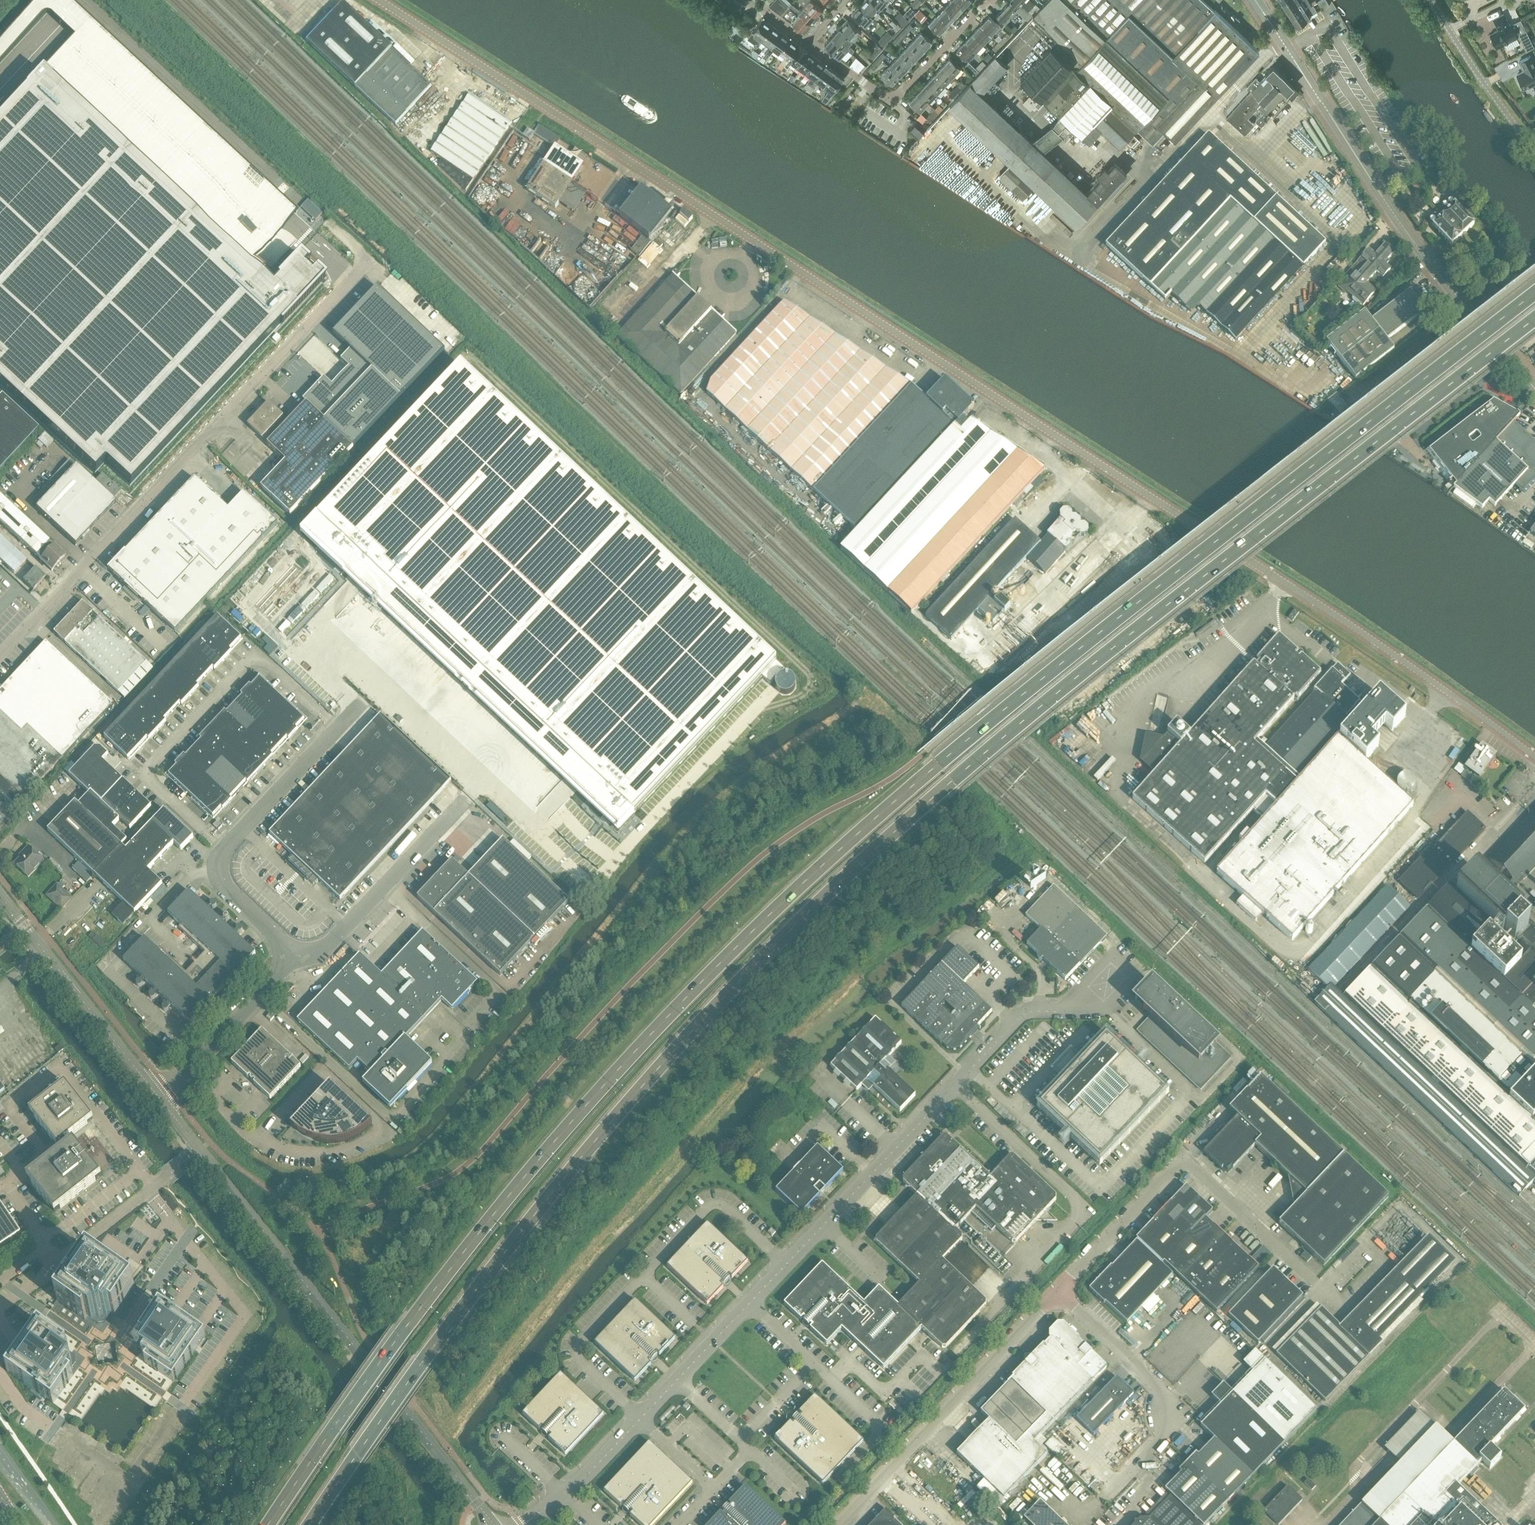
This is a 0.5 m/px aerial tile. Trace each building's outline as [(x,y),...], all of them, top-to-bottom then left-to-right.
[(95,471),(105,460),(130,484),(325,275),(300,253),(272,282),(250,261),(290,218),(296,211),(69,0),(38,0),(0,40),(0,64),(49,11),(68,29),(75,36),(0,117),(0,382),(95,471)] [(791,21),(804,31),(811,24),(807,20),(798,13),(797,14),(782,0),(774,0),(769,5),(791,21)] [(804,5),(800,10),(789,0),(782,0),(797,14),(798,13),(807,20),(811,24),(817,17),(804,5)] [(800,1),(804,5),(817,17),(823,10),(812,0),(800,0),(800,1)] [(871,0),(865,0),(861,5),(873,16),(881,8),(871,0)] [(881,8),(888,0),(871,0),(881,8)] [(922,0),(914,0),(910,5),(915,9),(923,1),(922,0)] [(955,0),(951,0),(944,6),(955,16),(963,8),(955,0)] [(1015,9),(1027,20),(1029,18),(1036,12),(1031,7),(1029,9),(1022,2),(1024,0),(1011,0),(1008,3),(1015,9)] [(1089,141),(1100,129),(1119,146),(1125,139),(1133,146),(1139,140),(1131,131),(1136,128),(1152,142),(1164,129),(1175,139),(1258,51),(1215,11),(1214,11),(1202,0),(1047,0),(1036,12),(1029,18),(1035,23),(1038,20),(1057,38),(1025,72),(1024,70),(1020,74),(1021,76),(1034,89),(1023,100),(1030,107),(1034,103),(1038,107),(1045,100),(1061,115),(1074,127),(1089,141)] [(1286,9),(1301,0),(1285,0),(1281,2),(1286,9)] [(1286,9),(1291,17),(1311,4),(1308,0),(1301,0),(1299,1),(1286,9)] [(1317,0),(1322,9),(1329,5),(1326,0),(1318,0),(1317,0)] [(356,89),(392,49),(362,21),(343,3),(340,6),(326,21),(307,42),(355,88),(356,89)] [(1015,9),(1008,3),(996,16),(1005,24),(1007,21),(1008,20),(1007,18),(1015,9)] [(1311,4),(1291,17),(1293,21),(1296,25),(1303,21),(1310,17),(1307,13),(1314,8),(1312,4),(1311,4)] [(861,5),(853,13),(865,24),(863,25),(869,30),(878,21),(873,17),(873,16),(861,5)] [(955,16),(944,6),(936,15),(947,25),(955,16)] [(916,12),(914,14),(922,22),(927,16),(919,8),(916,12)] [(904,14),(909,20),(910,19),(914,14),(916,12),(913,10),(909,10),(905,15),(904,14)] [(1503,27),(1490,34),(1492,38),(1491,39),(1490,41),(1491,43),(1493,43),(1494,43),(1496,47),(1517,37),(1517,38),(1518,37),(1525,51),(1534,46),(1525,30),(1516,35),(1510,23),(1509,24),(1504,13),(1493,19),(1496,26),(1501,24),(1503,27)] [(898,20),(904,26),(909,20),(904,14),(898,20)] [(939,33),(947,25),(936,15),(928,24),(939,33)] [(983,21),(980,25),(991,34),(995,30),(998,32),(1002,28),(999,25),(995,21),(989,15),(983,21)] [(771,24),(762,18),(748,38),(754,42),(759,41),(759,42),(761,39),(761,38),(771,24)] [(901,26),(893,18),(890,22),(894,26),(893,28),(896,31),(901,26)] [(840,28),(852,40),(860,31),(848,19),(840,28)] [(909,22),(903,29),(907,34),(914,27),(909,22)] [(759,53),(762,55),(770,45),(780,31),(771,24),(761,38),(761,39),(767,43),(759,53)] [(991,34),(980,25),(972,33),(983,43),(991,34)] [(852,40),(840,28),(832,36),(845,48),(846,47),(847,49),(851,53),(855,49),(849,44),(852,40)] [(903,29),(894,38),(899,42),(907,34),(903,29)] [(779,51),(789,37),(780,31),(770,45),(762,55),(766,58),(774,48),(779,51)] [(913,39),(924,49),(932,41),(921,31),(913,39)] [(888,32),(878,42),(884,47),(893,37),(888,32)] [(1007,32),(998,41),(1002,44),(1011,35),(1007,32)] [(983,43),(972,33),(964,42),(970,46),(975,51),(983,43)] [(847,49),(846,47),(845,48),(832,36),(824,46),(840,57),(847,49)] [(789,37),(779,51),(785,56),(778,65),(781,67),(788,58),(798,44),(789,37)] [(924,49),(913,39),(905,48),(916,58),(924,49)] [(875,41),(866,51),(874,58),(883,48),(875,41)] [(1002,44),(998,41),(992,47),(995,51),(1002,44)] [(964,42),(956,50),(967,60),(970,57),(971,59),(974,56),(972,55),(975,51),(970,46),(964,42)] [(807,50),(808,50),(799,43),(798,44),(788,58),(781,67),(785,70),(792,61),(797,64),(807,50)] [(392,49),(356,89),(386,117),(396,125),(432,87),(415,71),(409,66),(394,52),(396,49),(394,47),(392,49)] [(862,48),(858,52),(869,62),(873,58),(866,51),(862,48)] [(916,58),(905,48),(897,57),(908,67),(916,58)] [(801,68),(806,71),(817,57),(807,50),(797,64),(795,67),(800,70),(801,68)] [(883,50),(878,56),(882,59),(887,54),(883,50)] [(993,56),(989,52),(984,57),(988,61),(993,56)] [(1006,66),(995,55),(980,71),(976,75),(967,84),(963,89),(958,94),(954,98),(949,103),(1010,160),(999,172),(1026,198),(1036,185),(1077,223),(1125,172),(1115,163),(1085,194),(1042,153),(1067,134),(1074,127),(1061,115),(1055,122),(1029,141),(979,95),(1006,66)] [(1516,74),(1523,88),(1531,84),(1534,91),(1534,65),(1530,55),(1519,61),(1524,71),(1516,74)] [(807,89),(825,63),(817,57),(806,71),(812,75),(803,86),(807,89)] [(856,57),(850,65),(858,71),(864,63),(856,57)] [(908,67),(897,57),(889,66),(900,76),(908,67)] [(942,66),(952,76),(961,67),(950,57),(942,66)] [(980,71),(969,60),(965,64),(976,75),(980,71)] [(825,63),(807,89),(811,92),(819,80),(824,84),(834,70),(825,63)] [(900,76),(889,66),(881,74),(891,85),(900,76)] [(952,76),(942,66),(934,75),(945,85),(952,76)] [(1257,84),(1252,79),(1248,84),(1252,87),(1225,117),(1244,134),(1254,124),(1247,118),(1258,106),(1264,111),(1255,120),(1261,126),(1270,117),(1266,113),(1267,112),(1273,106),(1285,93),(1291,99),(1298,92),(1292,87),(1293,86),(1272,66),(1265,74),(1266,75),(1257,84)] [(834,70),(824,84),(830,88),(822,98),(826,101),(844,77),(834,70)] [(925,83),(936,93),(945,85),(934,75),(925,83)] [(962,79),(957,84),(963,89),(967,84),(962,79)] [(936,93),(925,83),(917,92),(928,102),(933,97),(937,100),(940,96),(936,93)] [(953,89),(958,94),(963,89),(957,84),(953,89)] [(476,86),(431,152),(441,160),(438,165),(465,190),(489,156),(491,157),(504,138),(502,136),(504,133),(507,135),(519,116),(476,86)] [(958,94),(953,89),(948,93),(954,98),(958,94)] [(928,102),(917,92),(909,101),(920,111),(925,106),(929,109),(932,106),(928,102)] [(939,104),(935,108),(940,113),(944,108),(939,104)] [(940,113),(935,108),(931,112),(936,117),(940,113)] [(912,126),(921,134),(926,130),(917,122),(912,126)] [(921,134),(912,126),(909,130),(918,139),(921,134)] [(540,127),(535,136),(554,148),(559,139),(540,127)] [(534,133),(530,130),(527,128),(522,136),(529,141),(534,133)] [(1289,211),(1276,198),(1208,135),(1105,246),(1149,287),(1164,301),(1170,294),(1185,307),(1191,300),(1198,307),(1225,279),(1277,224),(1289,211)] [(572,159),(561,151),(555,147),(526,190),(555,209),(583,166),(576,161),(577,159),(573,156),(572,159)] [(1420,179),(1410,186),(1414,191),(1424,184),(1420,179)] [(671,212),(643,190),(608,233),(639,258),(650,244),(643,238),(643,237),(649,241),(671,212)] [(1429,219),(1429,221),(1429,223),(1432,226),(1451,246),(1473,225),(1454,205),(1440,218),(1435,213),(1429,219)] [(1289,211),(1198,307),(1235,341),(1325,244),(1289,211)] [(1505,249),(1501,244),(1492,252),(1496,257),(1505,249)] [(1393,253),(1384,245),(1374,256),(1368,251),(1357,263),(1364,269),(1362,271),(1364,273),(1363,274),(1369,280),(1376,272),(1382,278),(1390,270),(1383,264),(1393,253)] [(702,254),(623,338),(642,355),(677,382),(769,281),(702,254)] [(1343,272),(1332,262),(1322,274),(1333,284),(1343,272)] [(1369,280),(1363,274),(1364,273),(1362,271),(1364,269),(1357,263),(1345,276),(1347,278),(1338,287),(1343,292),(1345,290),(1352,297),(1352,300),(1352,302),(1357,305),(1359,306),(1361,305),(1362,306),(1375,292),(1365,283),(1369,280)] [(323,379),(303,401),(307,405),(353,449),(354,450),(446,352),(379,289),(335,335),(350,350),(340,361),(349,368),(332,387),(323,379)] [(1371,321),(1386,341),(1424,312),(1409,292),(1371,321)] [(841,549),(887,593),(1006,464),(1017,453),(970,423),(967,426),(961,420),(973,408),(943,380),(925,400),(911,385),(783,302),(710,381),(707,393),(769,450),(763,457),(851,538),(841,549)] [(1386,341),(1371,321),(1364,312),(1325,342),(1355,380),(1393,350),(1386,341)] [(462,366),(303,534),(305,535),(449,670),(455,676),(443,688),(484,727),(496,714),(505,723),(618,829),(619,830),(741,700),(725,686),(755,654),(761,648),(761,647),(462,366)] [(0,397),(0,471),(38,430),(1,395),(0,397)] [(1453,482),(1455,485),(1471,467),(1503,433),(1519,416),(1521,413),(1516,410),(1515,410),(1510,408),(1509,410),(1503,407),(1504,404),(1494,398),(1424,452),(1433,463),(1435,462),(1441,470),(1440,472),(1450,485),(1453,482)] [(282,417),(268,404),(249,424),(263,437),(282,417)] [(353,449),(307,405),(269,445),(286,462),(261,488),(290,516),(353,449)] [(1534,477),(1534,446),(1515,428),(1517,426),(1514,424),(1520,417),(1519,416),(1503,433),(1471,467),(1455,485),(1457,487),(1454,490),(1483,510),(1489,503),(1495,508),(1517,485),(1523,490),(1529,484),(1528,484),(1534,477)] [(1044,470),(1017,453),(1006,464),(887,593),(911,615),(1030,485),(1034,489),(1048,474),(1043,471),(1044,470)] [(35,508),(75,546),(115,503),(75,465),(35,508)] [(97,480),(100,482),(106,488),(111,493),(115,497),(121,491),(116,486),(103,474),(97,480)] [(109,571),(125,586),(126,587),(126,586),(139,598),(143,602),(142,602),(143,603),(143,602),(176,633),(278,525),(244,493),(228,510),(195,479),(126,553),(125,552),(124,554),(125,554),(110,570),(109,570),(108,571),(109,571)] [(48,542),(0,498),(0,523),(35,556),(35,555),(36,556),(48,542)] [(1025,558),(1045,575),(1065,552),(1079,537),(1080,536),(1083,536),(1084,536),(1086,533),(1087,533),(1086,533),(1086,529),(1083,526),(1079,527),(1079,526),(1078,523),(1079,522),(1078,522),(1074,519),(1074,518),(1074,519),(1070,519),(1070,518),(1070,515),(1070,514),(1069,514),(1067,512),(1066,512),(1063,512),(1062,512),(1060,515),(1059,515),(1060,515),(1060,520),(1046,535),(1047,536),(1040,543),(1013,519),(925,619),(951,641),(977,611),(992,624),(1003,612),(1004,613),(1009,607),(999,598),(995,602),(990,598),(1025,558)] [(13,573),(25,561),(0,537),(0,561),(13,573)] [(48,542),(36,556),(40,560),(52,571),(64,557),(52,547),(47,542),(48,542)] [(45,578),(34,568),(22,581),(32,591),(45,578)] [(83,602),(66,620),(54,633),(65,643),(118,693),(146,663),(94,613),(83,602)] [(1294,610),(1288,618),(1292,621),(1299,613),(1294,610)] [(217,617),(206,629),(229,651),(230,651),(241,639),(217,617)] [(232,653),(230,651),(229,651),(206,629),(198,638),(223,662),(232,653)] [(1339,738),(1352,723),(1346,718),(1359,703),(1341,686),(1350,676),(1337,664),(1314,690),(1315,692),(1265,748),(1271,752),(1267,757),(1253,745),(1296,697),(1297,698),(1298,698),(1320,674),(1320,673),(1279,636),(1278,636),(1189,735),(1177,723),(1176,723),(1176,724),(1167,733),(1167,734),(1169,736),(1162,744),(1160,741),(1147,739),(1143,760),(1156,772),(1132,798),(1132,799),(1204,863),(1204,864),(1205,864),(1205,863),(1265,796),(1277,806),(1251,835),(1247,831),(1239,839),(1244,843),(1216,874),(1243,897),(1236,905),(1255,921),(1261,914),(1292,941),(1413,806),(1355,755),(1356,754),(1339,738)] [(214,671),(223,662),(198,638),(189,647),(213,669),(214,671)] [(47,642),(46,642),(0,691),(0,710),(22,731),(27,725),(53,748),(63,758),(113,704),(47,642)] [(205,678),(213,669),(189,647),(181,655),(205,678)] [(197,686),(205,678),(181,655),(173,664),(197,686)] [(199,688),(197,686),(173,664),(165,673),(190,697),(199,688)] [(182,706),(190,697),(165,673),(156,682),(180,704),(182,706)] [(261,714),(278,696),(259,679),(251,687),(249,686),(241,695),(261,714)] [(172,713),(180,704),(156,682),(148,690),(172,713)] [(164,721),(172,713),(148,690),(140,699),(164,721)] [(1378,694),(1352,723),(1339,738),(1356,754),(1365,762),(1378,747),(1371,740),(1384,725),(1392,732),(1405,717),(1378,694)] [(241,695),(240,695),(242,697),(234,705),(253,723),(261,714),(241,695)] [(278,696),(261,714),(289,740),(297,731),(296,729),(304,720),(278,696)] [(166,723),(164,721),(140,699),(132,708),(157,732),(166,723)] [(245,732),(253,723),(234,705),(227,714),(225,712),(224,712),(245,732)] [(149,741),(157,732),(132,708),(124,717),(147,739),(149,741)] [(0,710),(0,776),(24,799),(63,758),(27,725),(22,731),(0,710)] [(237,740),(245,732),(224,712),(216,721),(237,740)] [(253,723),(245,732),(272,757),(273,757),(271,755),(287,739),(288,740),(289,740),(261,714),(253,723)] [(139,748),(147,739),(124,717),(115,725),(139,748)] [(229,749),(237,740),(216,721),(208,730),(229,749)] [(313,884),(318,879),(340,900),(443,790),(372,724),(269,834),(294,857),(289,862),(301,873),(313,884)] [(128,760),(139,748),(115,725),(104,738),(128,760)] [(220,758),(229,749),(208,730),(200,739),(220,758)] [(245,732),(237,740),(264,766),(272,757),(245,732)] [(204,775),(220,758),(200,739),(199,739),(201,741),(186,757),(184,756),(183,756),(204,775)] [(229,749),(220,758),(248,784),(264,766),(237,740),(229,749)] [(108,755),(97,745),(69,775),(80,785),(102,762),(108,755)] [(1481,747),(1467,767),(1466,768),(1479,777),(1488,765),(1490,766),(1496,758),(1481,747)] [(168,776),(187,793),(204,775),(183,756),(175,765),(176,767),(168,776)] [(220,758),(204,775),(231,801),(232,801),(230,799),(246,783),(247,784),(248,784),(220,758)] [(112,771),(102,762),(80,785),(88,792),(89,791),(91,793),(112,771)] [(123,780),(118,776),(112,771),(91,793),(101,803),(123,780)] [(1462,776),(1470,782),(1473,778),(1465,772),(1462,776)] [(187,793),(213,818),(221,809),(223,810),(231,801),(204,775),(187,793)] [(0,776),(0,793),(15,807),(24,799),(0,776)] [(1413,780),(1413,779),(1412,778),(1411,777),(1410,777),(1409,776),(1408,776),(1406,776),(1405,776),(1404,776),(1403,776),(1402,776),(1401,777),(1400,778),(1399,779),(1398,780),(1397,781),(1397,782),(1397,783),(1396,784),(1396,785),(1397,787),(1397,788),(1397,789),(1398,790),(1399,791),(1400,792),(1402,793),(1403,794),(1404,794),(1405,794),(1406,794),(1407,794),(1409,794),(1410,793),(1411,792),(1412,792),(1413,791),(1413,790),(1414,789),(1414,788),(1415,787),(1415,785),(1415,784),(1415,783),(1414,782),(1414,781),(1413,780)] [(132,789),(123,780),(101,803),(111,812),(111,811),(132,789)] [(142,798),(132,789),(111,811),(119,820),(121,821),(142,798)] [(91,793),(89,791),(88,792),(78,804),(79,805),(122,846),(126,841),(111,827),(119,820),(99,803),(101,803),(91,793)] [(151,807),(142,798),(121,821),(130,830),(151,807)] [(94,875),(122,846),(79,805),(78,804),(75,802),(48,831),(94,875)] [(1530,814),(1488,859),(1517,887),(1534,868),(1534,809),(1530,814)] [(152,823),(174,844),(181,851),(193,838),(164,810),(152,823)] [(1431,849),(1400,883),(1417,899),(1449,866),(1444,861),(1448,857),(1453,862),(1483,829),(1468,815),(1433,851),(1431,849)] [(217,830),(221,825),(217,821),(213,826),(217,830)] [(174,844),(152,823),(139,837),(161,857),(174,844)] [(126,850),(140,864),(148,871),(161,857),(139,837),(126,850)] [(500,976),(569,902),(503,840),(468,877),(452,861),(437,876),(440,878),(433,885),(431,883),(417,898),(434,914),(500,976)] [(122,846),(94,875),(113,893),(140,864),(126,850),(122,846)] [(28,877),(44,861),(28,847),(24,852),(25,853),(15,864),(28,877)] [(140,864),(113,893),(134,913),(162,884),(148,871),(140,864)] [(1391,891),(1387,887),(1309,970),(1328,989),(1314,1003),(1519,1197),(1532,1183),(1534,1186),(1534,947),(1519,963),(1487,932),(1493,926),(1500,933),(1503,931),(1504,931),(1513,940),(1513,941),(1527,926),(1526,926),(1517,918),(1518,918),(1517,917),(1521,912),(1476,870),(1456,890),(1450,884),(1347,993),(1350,1004),(1333,988),(1409,908),(1391,891)] [(72,899),(69,896),(57,885),(47,896),(61,910),(72,899)] [(1050,965),(1049,966),(1065,981),(1107,937),(1053,886),(1025,916),(1040,930),(1027,945),(1038,956),(1037,957),(1037,958),(1037,959),(1037,960),(1038,961),(1039,961),(1040,961),(1041,961),(1042,960),(1043,959),(1050,965)] [(190,1023),(192,1021),(211,1001),(213,1004),(213,1005),(213,1006),(214,1006),(214,1007),(215,1007),(215,1008),(216,1008),(217,1008),(218,1007),(219,1007),(219,1006),(219,1005),(219,1004),(219,1003),(218,1002),(217,1002),(216,1001),(215,1001),(213,999),(233,978),(235,980),(235,981),(235,982),(236,982),(236,983),(237,984),(238,984),(239,984),(240,984),(241,983),(241,982),(242,982),(242,981),(242,980),(241,980),(241,979),(240,978),(239,978),(238,978),(235,975),(255,954),(236,936),(239,933),(240,933),(241,933),(242,932),(242,931),(243,930),(242,929),(242,928),(241,928),(241,927),(240,927),(239,927),(238,927),(237,928),(236,929),(236,930),(236,931),(234,934),(223,924),(226,921),(227,921),(228,921),(229,920),(229,919),(229,918),(229,917),(229,916),(228,915),(227,915),(226,915),(225,915),(224,915),(223,916),(223,917),(223,918),(223,919),(221,921),(210,911),(213,909),(214,909),(214,908),(215,908),(216,907),(216,906),(216,905),(216,904),(215,903),(214,903),(213,902),(212,903),(211,903),(210,904),(210,905),(210,906),(208,909),(188,891),(168,913),(181,926),(178,928),(205,953),(203,955),(186,973),(160,948),(157,951),(144,938),(123,961),(142,978),(140,981),(139,981),(138,981),(137,982),(137,983),(136,983),(136,984),(136,985),(137,986),(137,987),(138,987),(139,987),(140,987),(141,987),(142,986),(142,985),(143,984),(142,983),(145,981),(155,991),(153,993),(152,993),(151,994),(150,994),(150,995),(149,995),(149,996),(149,997),(150,998),(150,999),(151,999),(152,1000),(153,1000),(154,999),(155,999),(155,998),(156,997),(156,996),(158,993),(169,1003),(166,1006),(165,1006),(164,1006),(163,1006),(163,1007),(163,1008),(162,1008),(162,1009),(163,1010),(163,1011),(164,1011),(164,1012),(165,1012),(166,1012),(167,1012),(168,1011),(168,1010),(169,1010),(169,1009),(169,1008),(171,1005),(190,1023)] [(127,920),(102,895),(75,924),(101,950),(127,920)] [(477,983),(423,932),(382,976),(360,955),(297,1021),(349,1070),(357,1061),(371,1074),(363,1083),(390,1108),(431,1064),(405,1039),(442,1001),(452,1010),(477,983)] [(901,1007),(916,1021),(945,1048),(946,1049),(947,1050),(948,1050),(950,1051),(951,1051),(952,1052),(953,1052),(955,1051),(956,1051),(958,1051),(959,1050),(961,1049),(961,1048),(979,1030),(980,1030),(977,1027),(992,1012),(963,985),(979,968),(957,948),(901,1007)] [(1135,1001),(1143,1009),(1151,1016),(1137,1031),(1200,1091),(1231,1058),(1155,986),(1154,986),(1154,987),(1151,990),(1148,988),(1135,1001)] [(869,1087),(872,1087),(873,1087),(900,1112),(915,1096),(888,1071),(896,1063),(889,1057),(901,1043),(875,1019),(830,1066),(856,1091),(864,1083),(869,1087)] [(269,1097),(270,1096),(299,1066),(299,1065),(261,1029),(260,1029),(259,1029),(231,1059),(231,1060),(231,1061),(246,1075),(247,1075),(249,1074),(250,1075),(250,1076),(249,1076),(249,1077),(250,1078),(251,1078),(251,1079),(252,1078),(253,1078),(254,1079),(253,1080),(253,1081),(253,1082),(268,1096),(269,1096),(269,1097)] [(1069,1072),(1057,1085),(1036,1106),(1099,1166),(1168,1092),(1106,1033),(1073,1067),(1071,1065),(1066,1070),(1069,1072)] [(60,1046),(56,1049),(55,1050),(59,1054),(63,1051),(60,1046)] [(1254,1146),(1291,1180),(1306,1194),(1279,1224),(1301,1245),(1324,1266),(1388,1197),(1284,1099),(1260,1077),(1229,1110),(1237,1117),(1203,1153),(1221,1170),(1223,1168),(1227,1172),(1231,1168),(1233,1169),(1254,1146)] [(29,1112),(35,1118),(57,1147),(93,1119),(65,1084),(29,1112)] [(365,1131),(372,1125),(330,1085),(295,1122),(300,1126),(304,1129),(311,1132),(319,1135),(315,1141),(322,1143),(329,1143),(339,1143),(348,1140),(357,1136),(365,1131)] [(1235,1088),(1227,1097),(1230,1100),(1239,1092),(1235,1088)] [(986,1102),(993,1108),(997,1104),(990,1098),(986,1102)] [(903,1183),(917,1196),(955,1230),(971,1213),(991,1232),(992,1231),(996,1228),(1012,1243),(1016,1243),(1056,1200),(1056,1197),(1013,1157),(1010,1157),(990,1178),(946,1137),(943,1137),(903,1179),(903,1183)] [(73,1140),(56,1154),(26,1178),(54,1214),(101,1176),(73,1140)] [(821,1196),(821,1195),(823,1195),(824,1194),(824,1192),(826,1191),(825,1190),(843,1171),(817,1147),(775,1191),(801,1216),(819,1197),(820,1197),(821,1196)] [(1170,1203),(1161,1212),(1188,1237),(1205,1219),(1212,1212),(1186,1186),(1170,1203)] [(962,1237),(955,1230),(917,1196),(876,1239),(876,1243),(919,1284),(898,1306),(879,1288),(868,1299),(912,1339),(922,1329),(930,1337),(942,1348),(946,1348),(986,1306),(986,1302),(942,1261),(962,1240),(962,1237)] [(18,1235),(0,1209),(0,1248),(18,1235)] [(1137,1241),(1137,1242),(1162,1265),(1164,1263),(1188,1237),(1161,1212),(1153,1221),(1136,1239),(1137,1241)] [(1214,1227),(1205,1219),(1188,1237),(1164,1263),(1182,1280),(1224,1236),(1214,1227)] [(707,1224),(704,1227),(666,1267),(707,1305),(723,1288),(721,1286),(723,1284),(724,1286),(726,1284),(729,1280),(728,1279),(729,1277),(732,1279),(748,1262),(707,1224)] [(1132,1229),(1129,1232),(1128,1233),(1132,1237),(1136,1233),(1132,1229)] [(1242,1253),(1224,1236),(1182,1280),(1199,1297),(1242,1253)] [(975,1243),(979,1247),(985,1240),(981,1237),(975,1243)] [(1358,1304),(1361,1307),(1341,1328),(1321,1308),(1276,1354),(1325,1402),(1370,1356),(1368,1355),(1380,1343),(1377,1340),(1453,1262),(1428,1238),(1394,1273),(1391,1270),(1358,1304)] [(1162,1265),(1137,1242),(1136,1241),(1112,1268),(1111,1267),(1089,1290),(1104,1304),(1105,1303),(1127,1324),(1172,1275),(1162,1265)] [(1312,1258),(1305,1252),(1300,1257),(1307,1263),(1312,1258)] [(1258,1268),(1242,1253),(1199,1297),(1216,1313),(1258,1269),(1258,1268)] [(135,1287),(132,1286),(89,1255),(56,1302),(85,1321),(88,1318),(95,1323),(95,1324),(95,1325),(95,1326),(96,1326),(97,1327),(98,1327),(98,1326),(99,1326),(99,1325),(100,1324),(99,1324),(102,1323),(102,1324),(103,1325),(104,1325),(105,1325),(106,1325),(107,1324),(107,1323),(107,1322),(106,1322),(106,1321),(111,1313),(115,1316),(135,1287)] [(842,1330),(856,1343),(884,1369),(912,1339),(868,1299),(864,1303),(822,1264),(783,1305),(801,1321),(803,1318),(805,1320),(803,1322),(803,1323),(808,1327),(810,1325),(812,1327),(810,1329),(827,1346),(842,1330)] [(1228,1316),(1244,1331),(1288,1284),(1273,1269),(1228,1316)] [(1288,1284),(1244,1331),(1258,1344),(1302,1297),(1288,1284)] [(1142,1308),(1146,1312),(1148,1314),(1156,1306),(1160,1301),(1154,1295),(1150,1300),(1142,1308)] [(635,1300),(606,1331),(594,1344),(635,1382),(651,1365),(649,1363),(650,1361),(652,1362),(657,1357),(655,1356),(657,1354),(659,1356),(676,1339),(635,1300)] [(140,1355),(140,1354),(148,1359),(145,1363),(173,1383),(206,1337),(159,1304),(140,1333),(143,1336),(138,1343),(137,1343),(136,1343),(135,1343),(135,1344),(134,1344),(134,1345),(134,1346),(135,1346),(135,1347),(136,1347),(136,1348),(137,1348),(138,1350),(137,1351),(136,1352),(136,1353),(136,1354),(137,1355),(138,1355),(139,1355),(140,1355)] [(1031,1358),(1028,1358),(1024,1358),(1024,1364),(1012,1377),(1013,1378),(1007,1384),(1008,1385),(980,1413),(989,1421),(957,1454),(1004,1500),(1047,1455),(1034,1443),(1106,1368),(1091,1353),(1092,1353),(1091,1347),(1085,1347),(1078,1340),(1079,1339),(1063,1324),(1057,1324),(1049,1333),(1049,1339),(1050,1340),(1044,1346),(1043,1345),(1031,1358)] [(73,1355),(65,1350),(68,1346),(39,1326),(7,1373),(53,1405),(73,1376),(69,1374),(74,1366),(75,1366),(76,1366),(77,1366),(78,1365),(78,1364),(78,1363),(77,1362),(76,1362),(75,1362),(75,1359),(76,1359),(76,1358),(77,1358),(77,1357),(77,1356),(77,1355),(76,1355),(76,1354),(75,1354),(74,1354),(73,1355)] [(1224,1385),(1219,1390),(1278,1450),(1316,1411),(1256,1352),(1245,1363),(1254,1371),(1232,1393),(1224,1385)] [(547,1437),(549,1435),(550,1437),(548,1439),(565,1455),(604,1415),(560,1374),(522,1415),(539,1431),(541,1428),(543,1430),(542,1432),(547,1437)] [(1134,1394),(1117,1378),(1076,1419),(1093,1436),(1134,1394)] [(1219,1390),(1213,1395),(1222,1404),(1200,1426),(1214,1439),(1198,1456),(1196,1454),(1179,1471),(1181,1473),(1165,1490),(1171,1495),(1169,1497),(1166,1494),(1146,1515),(1149,1518),(1147,1520),(1139,1520),(1138,1522),(1134,1522),(1134,1524),(1205,1524),(1278,1450),(1219,1390)] [(1419,1412),(1389,1443),(1405,1459),(1341,1524),(1497,1524),(1457,1487),(1469,1475),(1471,1477),(1479,1469),(1476,1467),(1477,1466),(1481,1462),(1490,1469),(1500,1458),(1489,1447),(1524,1411),(1503,1391),(1453,1444),(1419,1412)] [(799,1417),(797,1416),(793,1421),(794,1422),(792,1424),(790,1422),(774,1439),(823,1485),(863,1442),(815,1396),(799,1413),(801,1415),(799,1417)] [(1045,1445),(1059,1459),(1067,1451),(1053,1437),(1045,1445)] [(628,1513),(629,1513),(630,1512),(632,1514),(630,1516),(639,1524),(653,1524),(693,1483),(649,1443),(603,1491),(621,1507),(623,1505),(625,1507),(623,1508),(623,1509),(628,1513)] [(1304,1483),(1311,1491),(1315,1487),(1308,1479),(1304,1483)] [(1090,1488),(1094,1492),(1098,1488),(1094,1484),(1090,1488)] [(724,1513),(723,1515),(720,1512),(708,1524),(785,1524),(786,1524),(745,1486),(729,1503),(731,1506),(729,1508),(728,1506),(727,1506),(723,1511),(724,1513)] [(1277,1524),(1279,1524),(1302,1501),(1287,1487),(1263,1512),(1277,1524)] [(1030,1524),(1065,1524),(1040,1501),(1023,1519),(1030,1524)] [(894,1520),(895,1518),(886,1510),(871,1524),(899,1524),(894,1520)]
